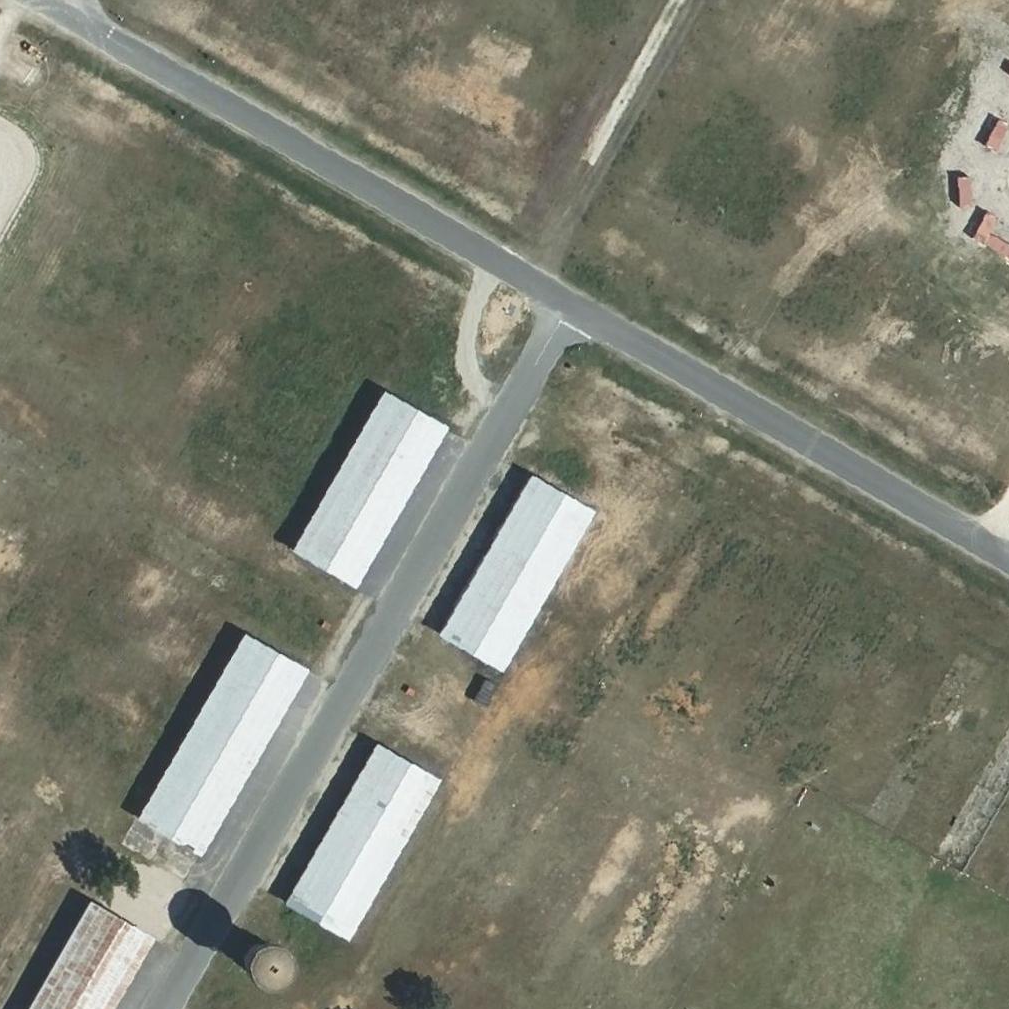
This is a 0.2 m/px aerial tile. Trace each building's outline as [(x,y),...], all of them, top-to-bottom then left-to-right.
[(285,552),(353,587),(439,422),(371,387),(285,552)] [(516,470),(434,638),(502,671),(584,503),(516,470)] [(232,629),(130,819),(198,855),(299,665),(232,629)] [(479,677),(471,699),(485,704),(493,683),(479,677)] [(347,939),(430,772),(363,739),(280,906),(347,939)] [(15,1008),(97,1008),(139,929),(75,896),(15,1008)]
